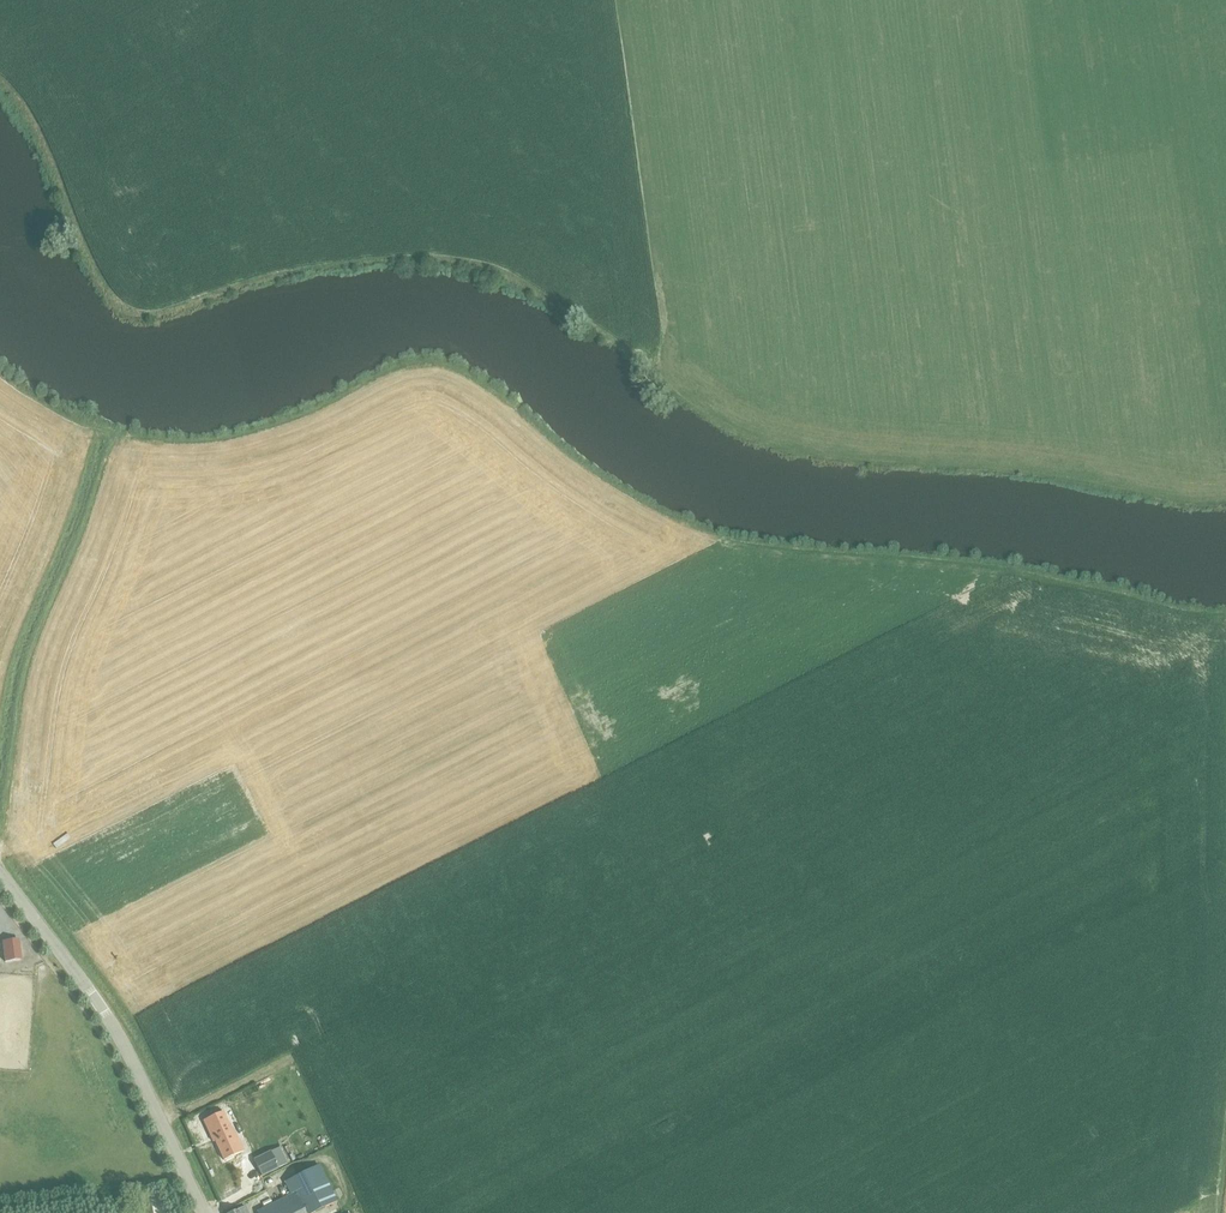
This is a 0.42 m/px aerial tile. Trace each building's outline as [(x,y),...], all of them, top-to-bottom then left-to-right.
[(5,962),(20,960),(17,940),(2,942),(5,962)] [(223,1161),(242,1152),(223,1112),(205,1120),(210,1131),(210,1130),(215,1141),(214,1141),(223,1161)] [(279,1147),(254,1160),(262,1176),(279,1168),(288,1163),(279,1147)] [(256,1212),(257,1212),(314,1212),(337,1202),(319,1165),(298,1176),(285,1183),(291,1195),(274,1203),(264,1208),(256,1212)]
